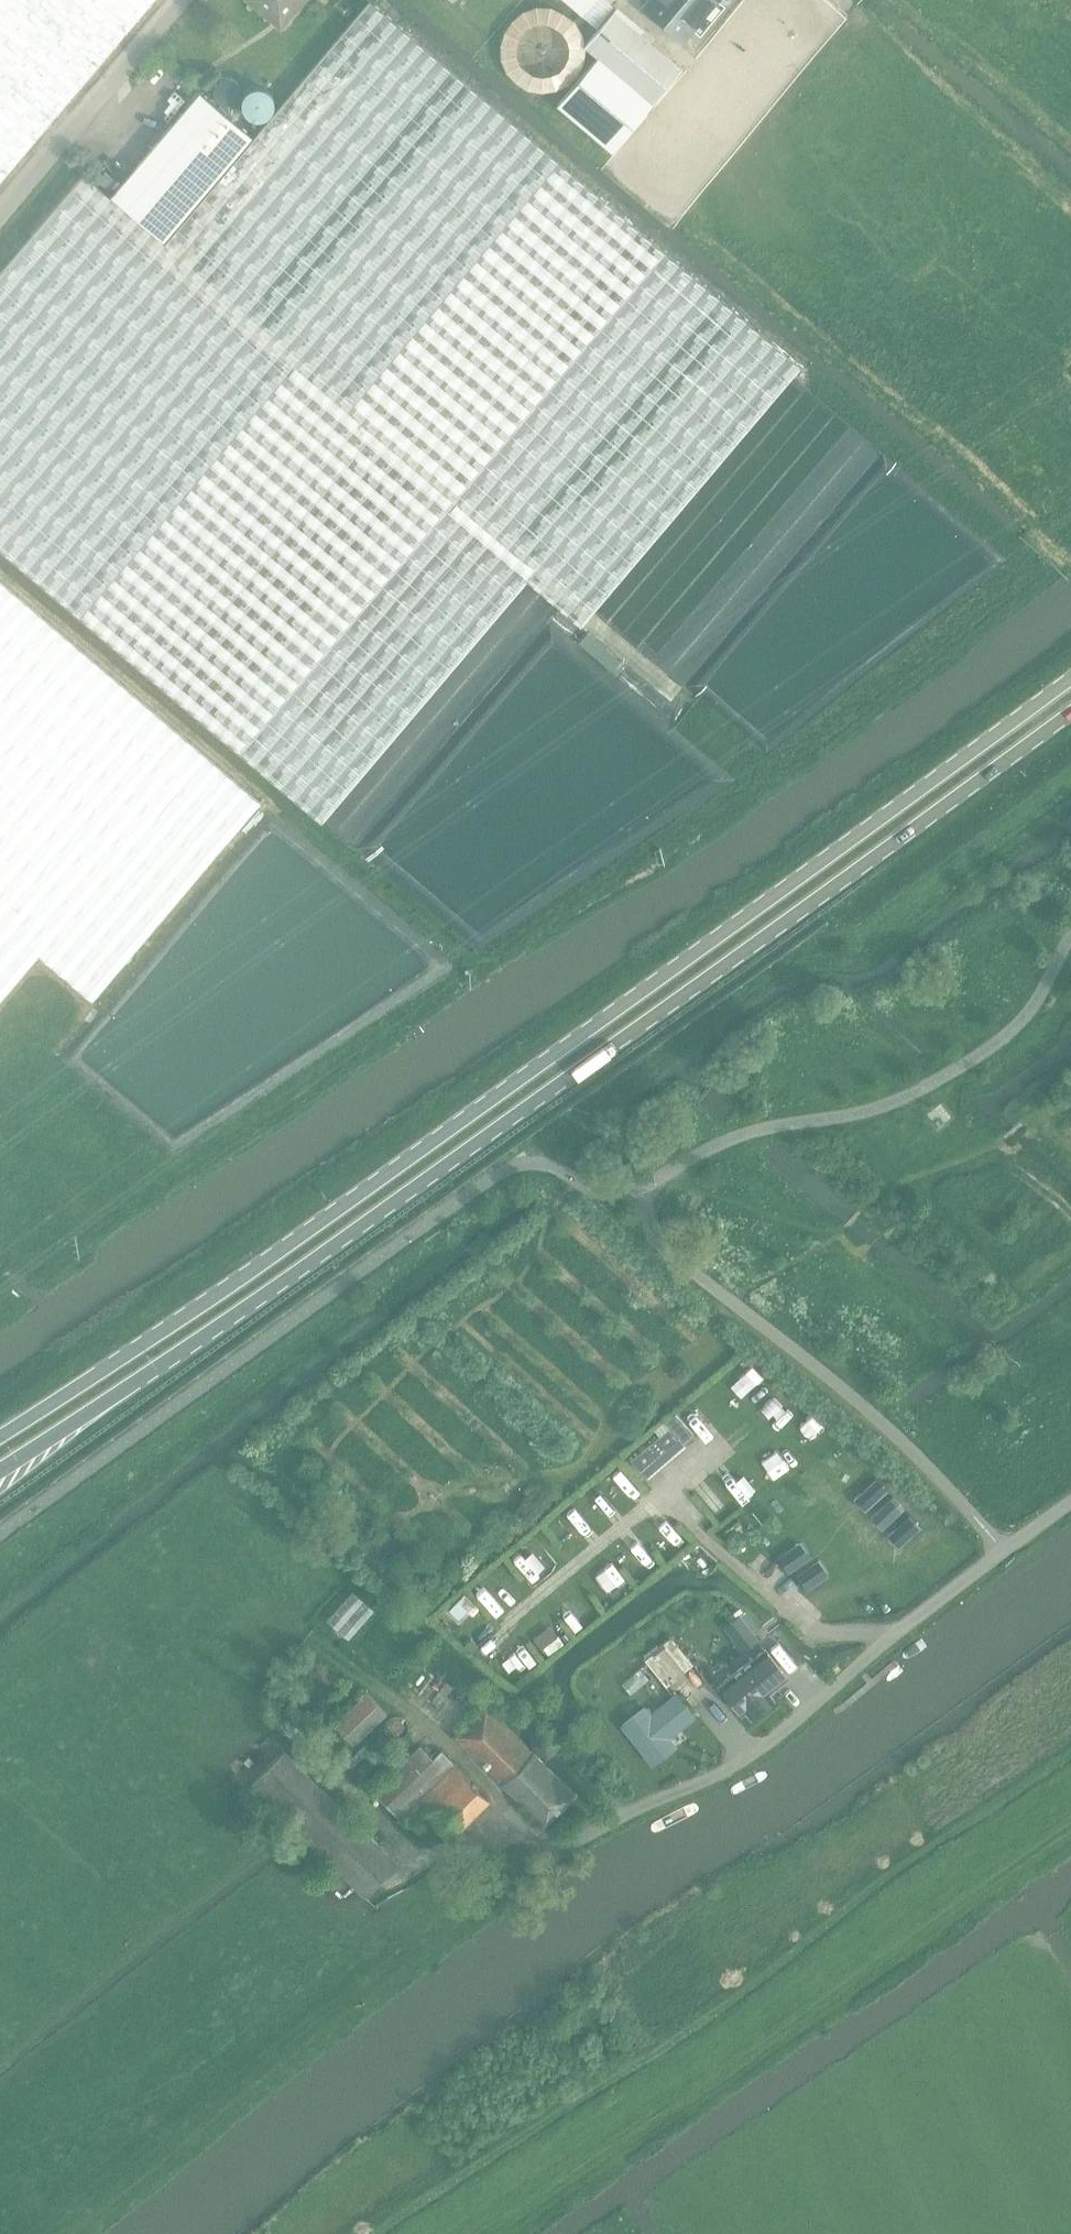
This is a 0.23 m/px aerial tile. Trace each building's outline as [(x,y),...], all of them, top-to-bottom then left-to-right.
[(152,0),(0,0),(0,180),(152,0)] [(275,21),(291,2),(297,7),(303,0),(250,0),(275,21)] [(583,15),(596,0),(566,0),(583,15)] [(718,0),(649,0),(643,7),(684,40),(718,0)] [(253,137),(165,241),(110,197),(84,174),(0,272),(0,548),(240,752),(323,822),(526,580),(582,625),(800,367),(666,253),(369,1),(253,137)] [(597,56),(557,104),(612,151),(684,67),(642,31),(644,29),(617,7),(585,46),(597,56)] [(247,86),(247,85),(247,80),(246,77),(241,70),(235,66),(232,65),(226,64),(221,65),(218,66),(211,71),(207,77),(206,80),(205,85),(207,93),(211,100),(217,104),(225,106),(233,106),(240,102),(243,98),(246,94),(247,86)] [(200,92),(110,197),(165,241),(253,137),(200,92)] [(116,181),(104,172),(96,181),(108,191),(116,181)] [(208,864),(261,802),(0,580),(0,1000),(39,954),(93,1000),(208,864)] [(676,1413),(666,1422),(683,1442),(693,1433),(676,1413)] [(670,1429),(632,1460),(641,1471),(679,1439),(670,1429)] [(871,1482),(861,1491),(872,1503),(882,1495),(871,1482)] [(887,1501),(877,1510),(889,1522),(899,1513),(887,1501)] [(904,1518),(894,1527),(906,1540),(916,1531),(904,1518)] [(793,1548),(779,1557),(789,1572),(803,1563),(793,1548)] [(811,1565),(797,1575),(807,1589),(822,1579),(811,1565)] [(353,1590),(327,1619),(349,1638),(375,1609),(353,1590)] [(740,1606),(726,1618),(730,1622),(740,1614),(744,1611),(740,1606)] [(730,1622),(723,1627),(743,1653),(760,1639),(740,1614),(730,1622)] [(671,1637),(663,1644),(685,1671),(694,1665),(671,1637)] [(765,1648),(720,1684),(743,1713),(746,1710),(751,1717),(774,1698),(769,1692),(788,1677),(765,1648)] [(654,1651),(644,1659),(666,1686),(676,1679),(654,1651)] [(640,1669),(623,1683),(631,1694),(649,1679),(640,1669)] [(353,1747),(386,1716),(365,1694),(332,1726),(353,1747)] [(644,1708),(623,1725),(653,1764),(675,1747),(668,1737),(694,1716),(677,1695),(651,1715),(644,1708)] [(543,1827),(574,1797),(486,1706),(455,1736),(543,1827)] [(547,1763),(563,1747),(539,1722),(525,1736),(531,1743),(529,1744),(547,1763)] [(453,1837),(491,1802),(442,1751),(432,1760),(420,1747),(372,1792),(400,1820),(419,1802),(453,1837)] [(365,1898),(397,1866),(284,1752),(251,1784),(365,1898)]
